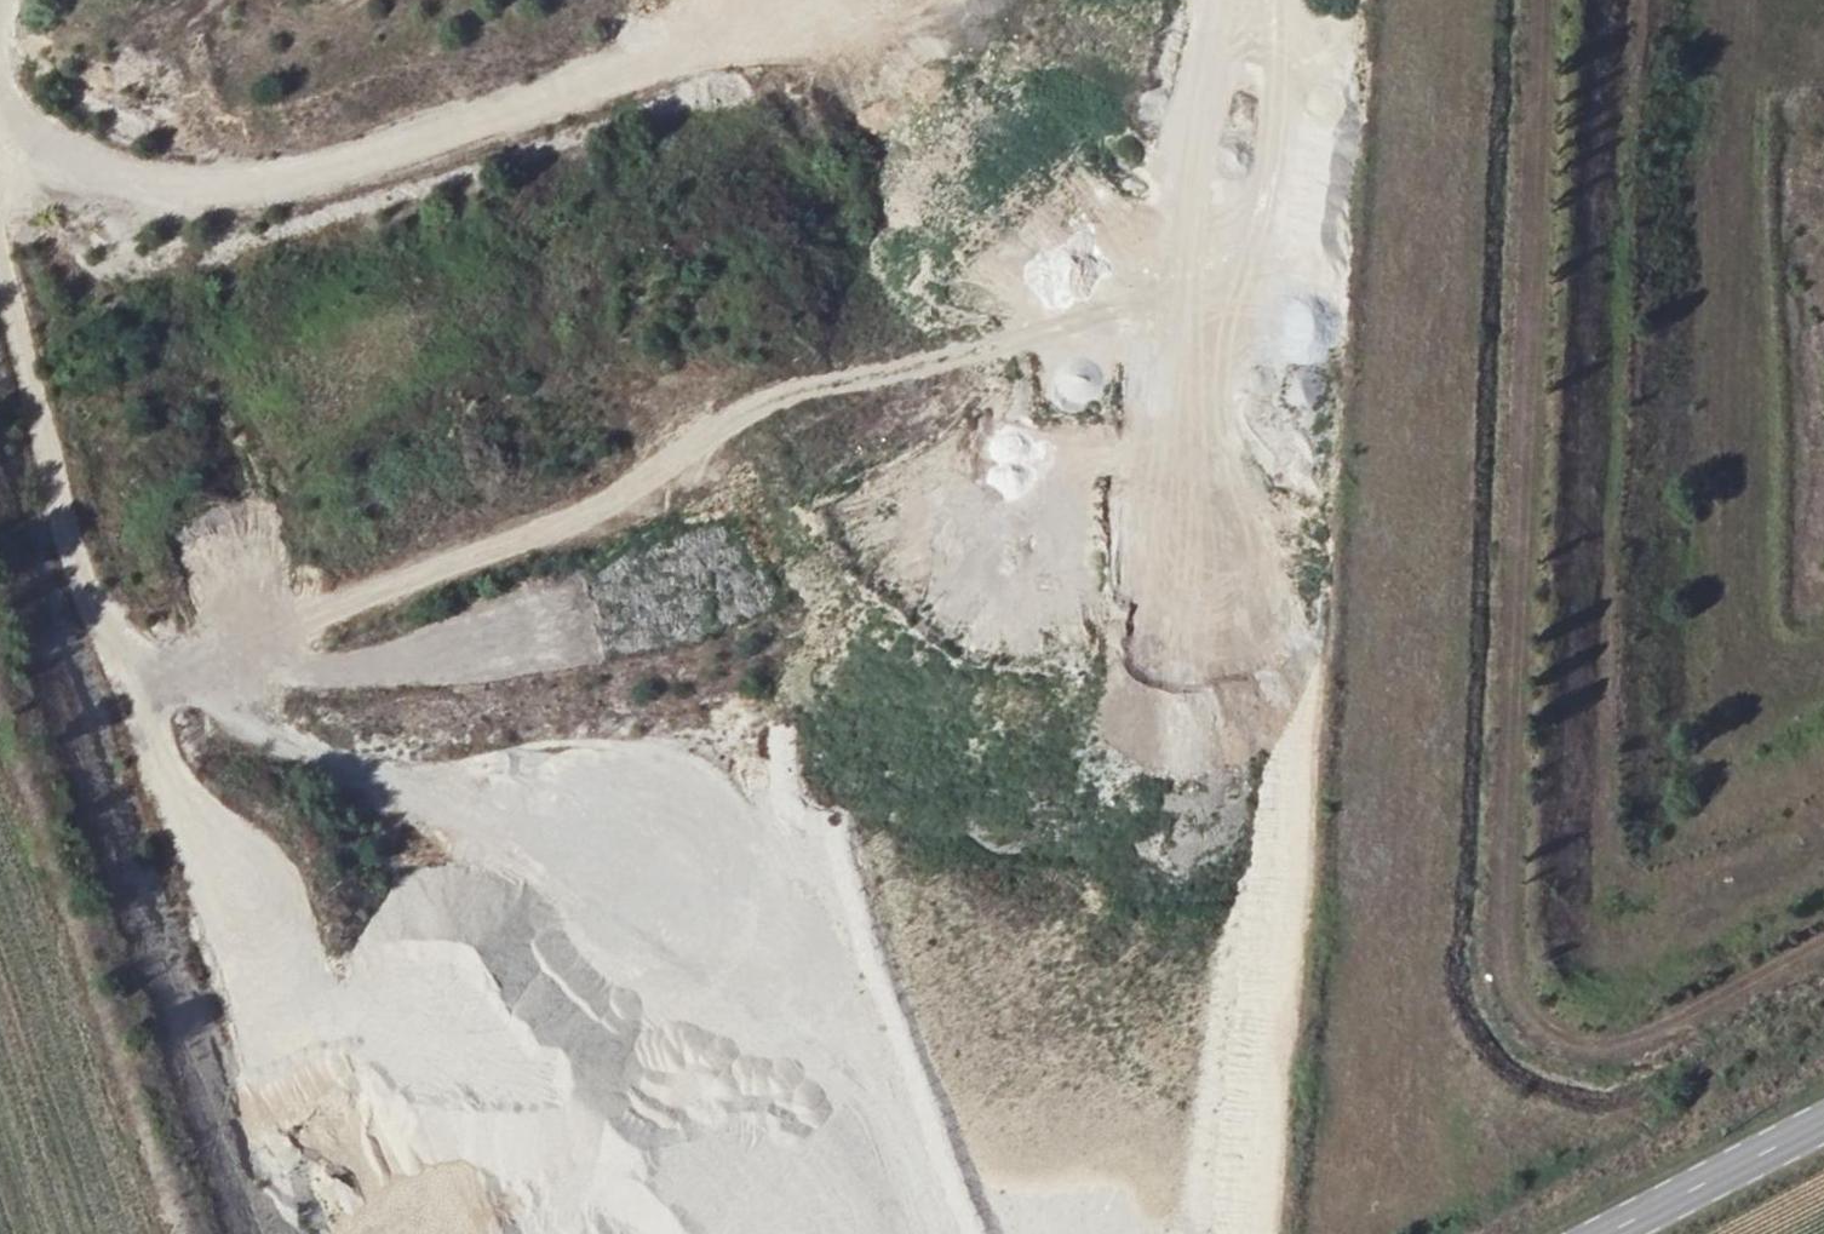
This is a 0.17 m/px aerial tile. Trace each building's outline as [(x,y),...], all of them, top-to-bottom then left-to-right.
[(913,1102),(924,1127),(940,1120),(930,1095),(913,1102)]
